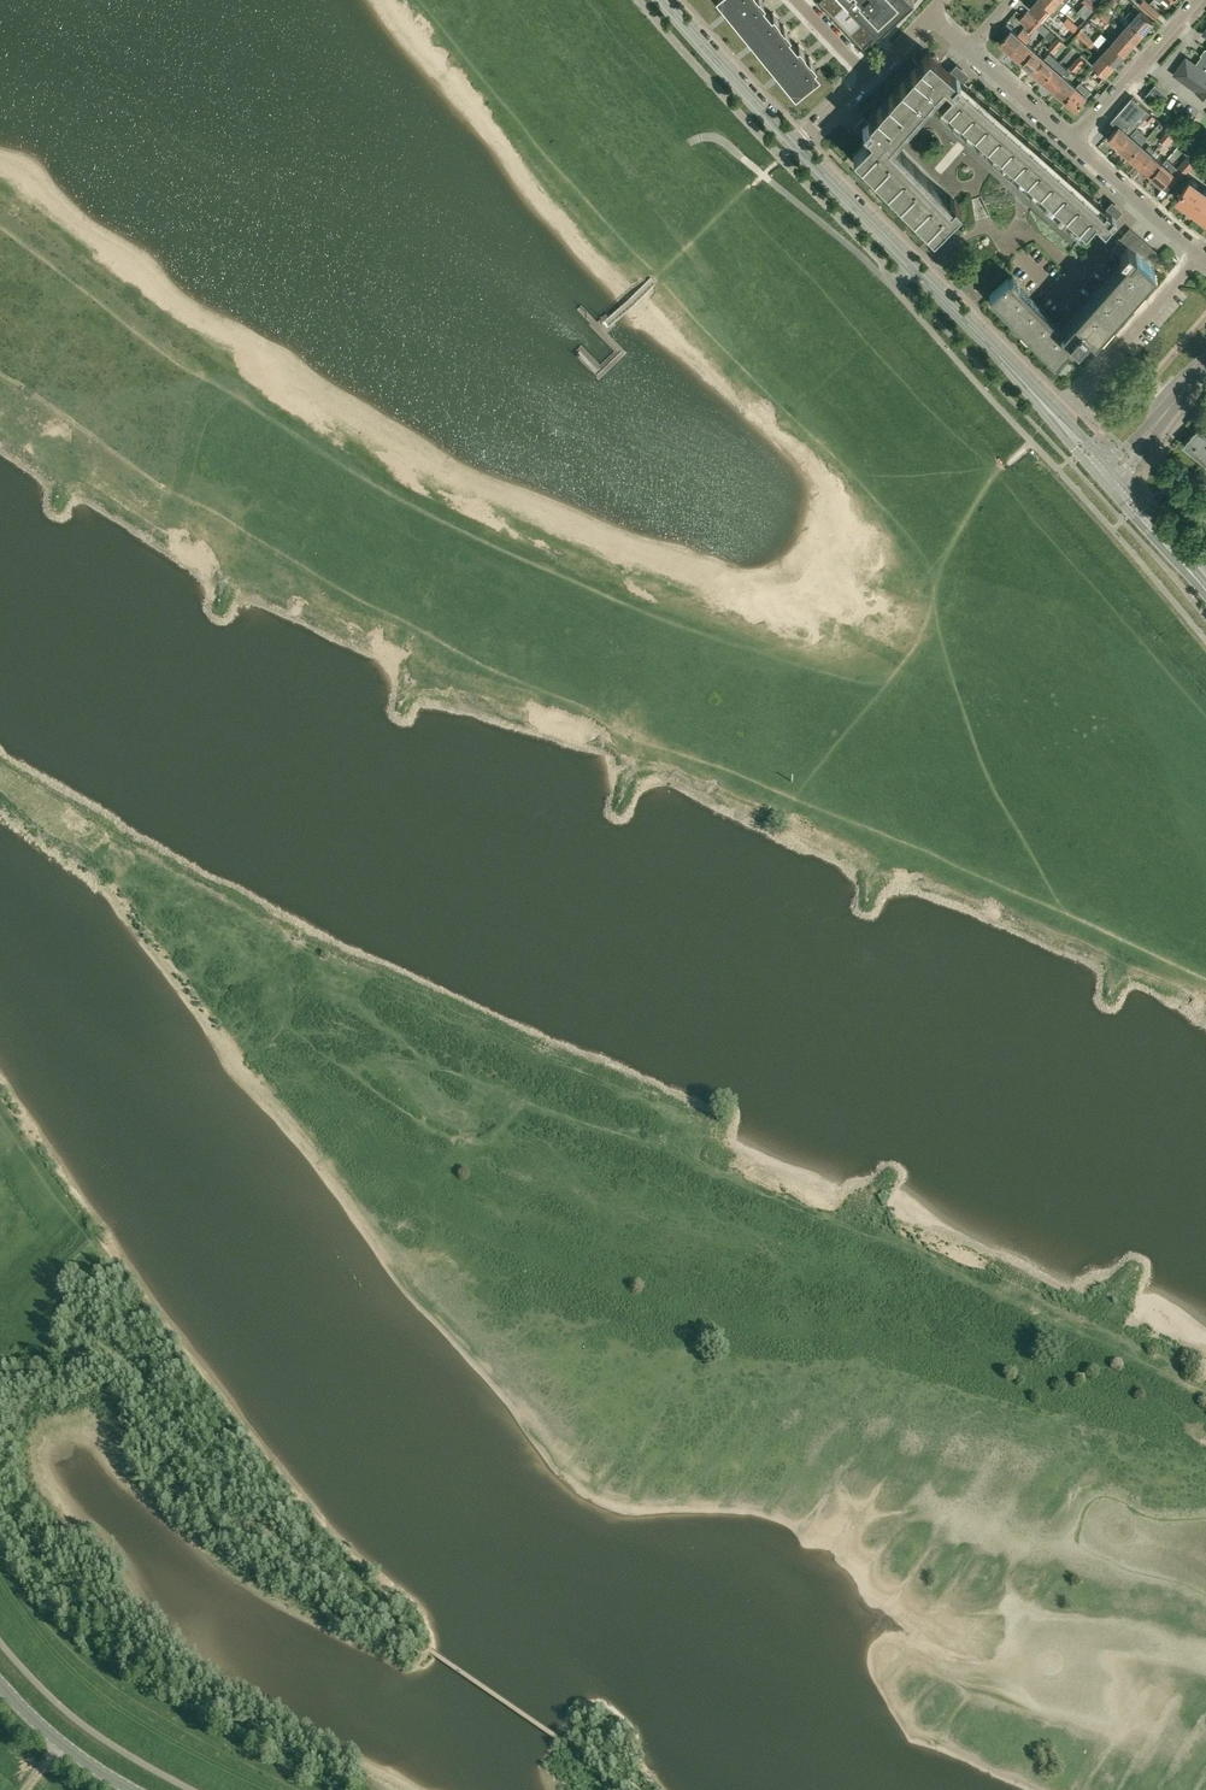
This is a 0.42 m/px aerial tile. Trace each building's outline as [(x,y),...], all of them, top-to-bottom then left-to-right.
[(728,9),(743,27),(766,8),(760,0),(721,0),(728,9)] [(862,39),(876,28),(877,29),(883,24),(880,21),(887,16),(890,18),(891,17),(908,2),(906,0),(829,0),(862,39)] [(1053,9),(1058,13),(1044,0),(1036,0),(1030,8),(1043,20),(1053,9)] [(1058,13),(1067,2),(1066,1),(1067,1),(1066,0),(1044,0),(1058,13)] [(1098,4),(1102,0),(1092,0),(1087,5),(1093,10),(1098,4)] [(1110,3),(1107,0),(1102,7),(1105,9),(1110,3)] [(1145,9),(1150,3),(1147,0),(1143,0),(1140,4),(1145,9)] [(1145,9),(1156,19),(1161,13),(1157,9),(1160,5),(1155,1),(1152,5),(1150,3),(1145,9)] [(1096,13),(1100,17),(1105,11),(1101,7),(1096,13)] [(792,40),(787,34),(783,28),(784,27),(777,19),(776,20),(766,8),(743,27),(769,59),(792,40)] [(1154,21),(1142,9),(1137,15),(1131,10),(1126,16),(1144,32),(1154,21)] [(1026,25),(1018,34),(1011,29),(1000,42),(1011,51),(1027,33),(1029,30),(1027,28),(1032,23),(1037,27),(1041,22),(1028,10),(1020,20),(1026,25)] [(1100,17),(1105,22),(1106,22),(1111,17),(1105,11),(1100,17)] [(1131,22),(1122,31),(1135,42),(1144,32),(1126,16),(1125,17),(1131,22)] [(1063,22),(1068,26),(1073,21),(1068,17),(1063,22)] [(1074,32),(1079,26),(1073,21),(1068,26),(1074,32)] [(1032,32),(1037,27),(1032,23),(1027,28),(1029,30),(1030,30),(1032,32)] [(1077,35),(1081,39),(1086,33),(1082,29),(1077,35)] [(1122,31),(1113,42),(1125,53),(1135,42),(1122,31)] [(1032,37),(1027,33),(1011,51),(1022,61),(1033,48),(1027,43),(1032,37)] [(1096,43),(1086,33),(1081,39),(1089,45),(1091,43),(1095,47),(1097,45),(1095,44),(1096,43)] [(1063,42),(1063,41),(1058,37),(1053,42),(1059,47),(1063,42)] [(1107,37),(1097,48),(1116,64),(1125,53),(1113,42),(1107,37)] [(801,52),(796,45),(792,40),(769,59),(795,91),(818,72),(808,60),(810,59),(803,51),(801,52)] [(1054,53),(1059,47),(1053,42),(1048,48),(1054,53)] [(1022,61),(1033,70),(1044,58),(1033,48),(1022,61)] [(1093,64),(1106,75),(1116,64),(1097,48),(1103,53),(1093,64)] [(1105,207),(976,93),(963,81),(968,76),(954,64),(949,70),(941,62),(940,61),(928,51),(917,64),(869,119),(868,119),(867,120),(863,116),(853,125),(866,138),(860,144),(852,153),(932,234),(934,233),(961,206),(954,199),(952,201),(893,142),(945,83),(954,90),(941,105),(942,106),(953,116),(955,118),(966,128),(968,129),(979,139),(981,141),(992,151),(994,152),(1005,162),(1007,164),(1018,174),(1020,175),(1031,185),(1033,187),(1044,197),(1046,198),(1057,208),(1059,210),(1070,220),(1072,221),(1083,231),(1085,232),(1095,221),(1104,229),(1110,223),(1112,221),(1112,220),(1115,216),(1116,217),(1123,210),(1112,200),(1105,207)] [(1197,65),(1186,57),(1174,74),(1197,90),(1196,91),(1205,98),(1205,52),(1197,65)] [(1085,61),(1084,60),(1079,56),(1075,61),(1080,66),(1085,61)] [(1033,70),(1043,80),(1054,67),(1044,58),(1033,70)] [(1070,67),(1072,69),(1070,72),(1072,74),(1075,71),(1075,72),(1080,66),(1075,61),(1070,67)] [(1043,80),(1054,89),(1065,77),(1070,72),(1072,69),(1070,67),(1069,66),(1067,68),(1059,62),(1054,67),(1043,80)] [(1099,83),(1104,77),(1097,71),(1092,77),(1099,83)] [(1054,89),(1065,99),(1076,86),(1065,77),(1054,89)] [(1169,97),(1156,85),(1155,84),(1151,89),(1160,97),(1159,98),(1164,102),(1169,97)] [(1088,96),(1076,86),(1065,99),(1076,109),(1088,96)] [(1143,98),(1150,105),(1158,96),(1159,98),(1160,97),(1151,89),(1143,98)] [(1108,137),(1120,147),(1131,134),(1127,131),(1147,109),(1133,96),(1111,120),(1118,126),(1108,137)] [(1151,122),(1155,117),(1150,112),(1146,118),(1151,122)] [(1175,134),(1169,129),(1165,134),(1171,138),(1175,134)] [(1120,147),(1130,157),(1141,144),(1131,134),(1120,147)] [(1165,145),(1171,138),(1165,134),(1160,140),(1165,145)] [(1130,157),(1141,166),(1156,150),(1151,146),(1148,150),(1141,144),(1130,157)] [(1193,155),(1198,159),(1203,153),(1198,149),(1193,155)] [(1141,166),(1152,175),(1163,163),(1156,157),(1160,153),(1156,150),(1141,166)] [(1167,159),(1163,163),(1152,175),(1163,186),(1176,171),(1183,177),(1195,164),(1188,157),(1178,168),(1167,159)] [(1205,218),(1205,189),(1191,178),(1178,197),(1205,218)] [(1136,234),(1130,228),(1122,238),(1127,244),(1136,234)] [(1127,244),(1132,248),(1141,238),(1136,234),(1127,244)] [(1122,255),(1123,255),(1124,255),(1128,258),(1135,251),(1132,248),(1127,244),(1122,238),(1121,239),(1119,237),(1116,240),(1117,241),(1112,247),(1120,254),(1121,255),(1122,255)] [(1141,238),(1132,248),(1135,251),(1135,250),(1140,254),(1148,245),(1141,238)] [(1148,245),(1140,254),(1145,259),(1154,250),(1148,245)] [(1155,268),(1151,264),(1145,259),(1140,254),(1135,250),(1135,251),(1128,258),(1062,332),(1029,299),(1017,287),(1021,282),(1013,274),(1009,278),(1008,277),(989,295),(1029,335),(1054,361),(1074,340),(1077,342),(1080,339),(1080,340),(1079,341),(1079,342),(1079,344),(1079,345),(1079,346),(1079,347),(1080,347),(1080,348),(1081,349),(1082,350),(1088,344),(1085,342),(1092,335),(1094,337),(1155,268)] [(1154,250),(1145,259),(1151,264),(1159,255),(1154,250)] [(1205,459),(1205,433),(1200,427),(1196,432),(1187,443),(1194,450),(1194,449),(1205,459)]
